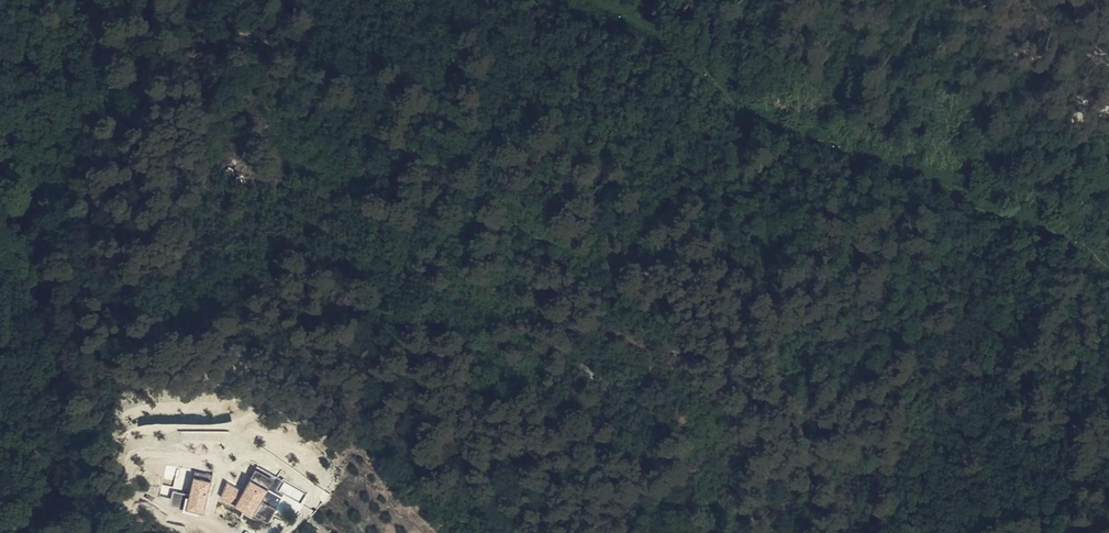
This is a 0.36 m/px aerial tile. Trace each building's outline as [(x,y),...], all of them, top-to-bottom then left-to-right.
[(222,126),(238,137),(243,129),(227,119),(222,126)] [(249,179),(229,166),(224,174),(244,187),(249,179)] [(589,369),(577,362),(571,372),(588,383),(592,376),(586,373),(589,369)] [(310,516),(305,522),(315,531),(321,525),(320,524),(310,516)] [(320,524),(321,525),(327,530),(333,524),(326,518),(320,524)]
